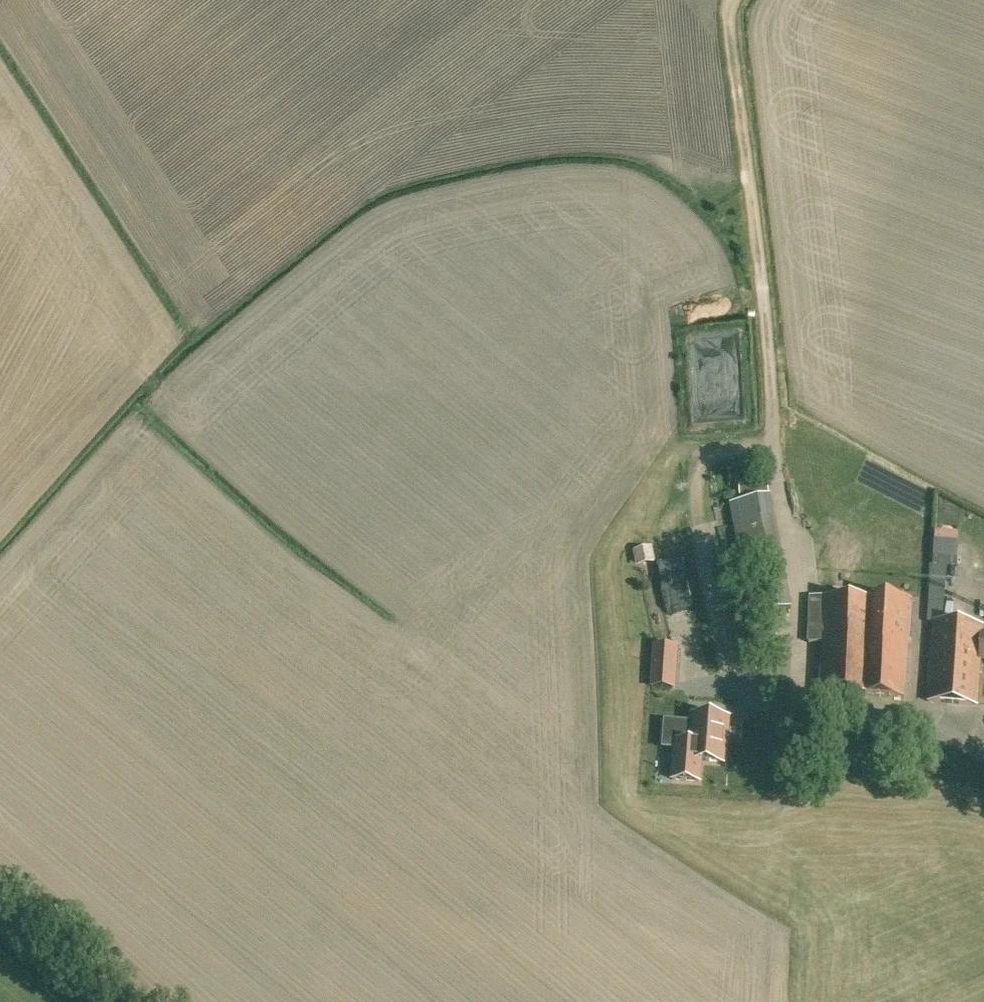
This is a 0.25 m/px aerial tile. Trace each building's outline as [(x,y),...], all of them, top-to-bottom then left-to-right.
[(729,370),(742,369),(740,347),(707,350),(710,387),(730,386),(729,370)] [(766,483),(737,484),(738,499),(767,497),(766,483)] [(792,609),(786,576),(774,517),(735,524),(746,584),(757,582),(762,614),(792,609)] [(834,692),(894,695),(899,596),(839,593),(834,692)] [(981,632),(982,632),(982,626),(934,622),(928,700),(976,704),(980,659),(979,659),(981,632)] [(664,721),(662,748),(674,748),(672,779),(699,781),(700,760),(723,762),(725,736),(728,737),(729,718),(692,716),(692,723),(691,723),(664,721)]
